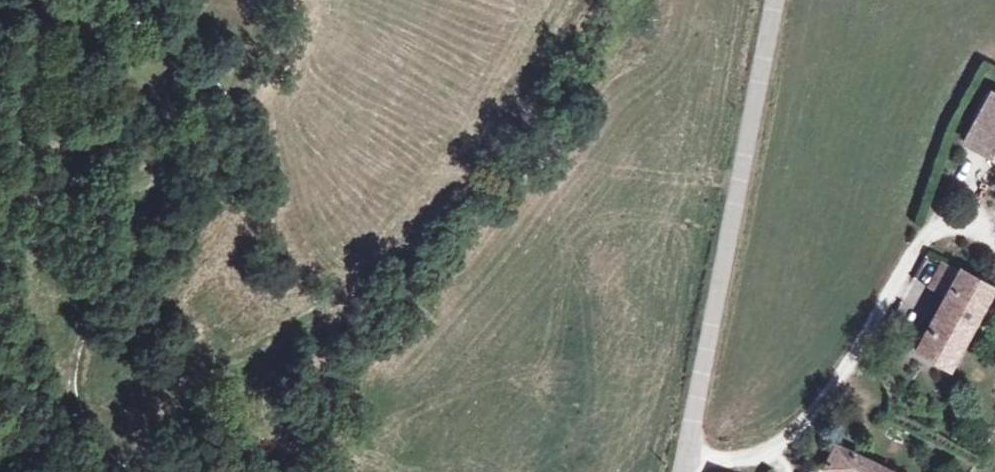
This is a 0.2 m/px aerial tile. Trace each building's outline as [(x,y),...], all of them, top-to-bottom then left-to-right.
[(969,145),(994,158),(994,96),(969,145)] [(949,369),(992,288),(944,263),(931,287),(949,296),(919,353),(949,369)] [(837,445),(827,467),(837,471),(894,471),(837,445)]
